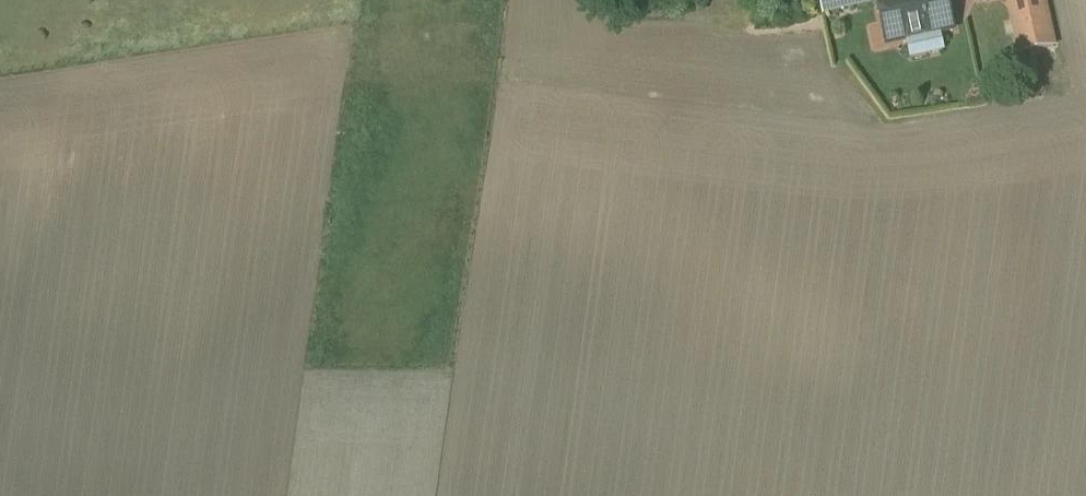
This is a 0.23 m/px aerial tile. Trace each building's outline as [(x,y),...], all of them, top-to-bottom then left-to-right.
[(822,14),(867,4),(885,0),(819,0),(822,14)] [(867,4),(875,38),(957,20),(953,0),(885,0),(867,4)] [(1021,55),(1055,47),(1044,0),(1008,0),(1021,55)]
